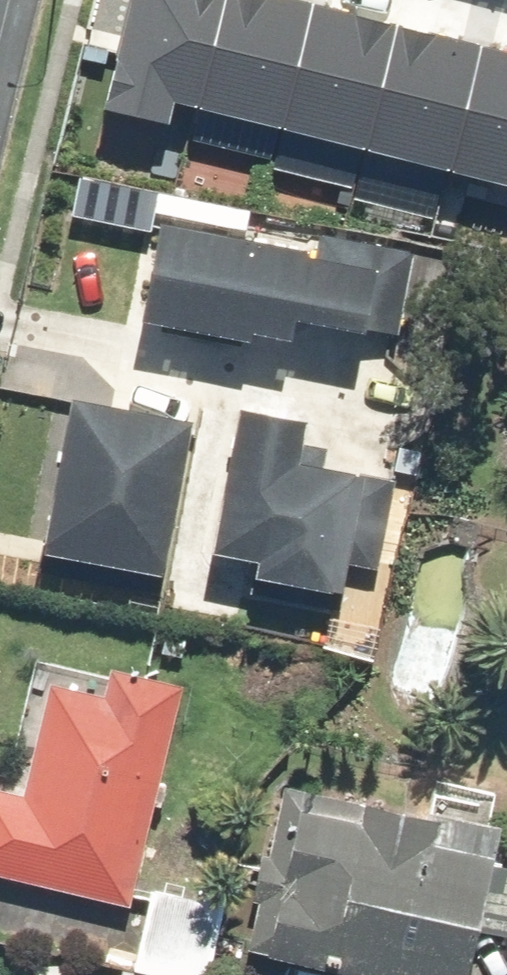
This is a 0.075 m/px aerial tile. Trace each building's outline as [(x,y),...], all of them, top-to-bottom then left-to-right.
[(212,0),(109,0),(87,98),(506,194),(506,67),(212,0)] [(377,376),(400,259),(313,242),(308,268),(136,235),(119,326),(377,376)] [(172,433),(55,409),(25,558),(142,581),(172,433)] [(373,575),(387,490),(278,472),(285,428),(220,417),(197,560),(240,567),(237,582),(329,597),(334,568),(373,575)] [(34,665),(4,804),(0,803),(0,882),(113,906),(159,692),(34,665)] [(267,859),(250,857),(240,944),(253,946),(250,973),(269,974),(461,974),(466,935),(506,940),(506,872),(478,868),(483,826),(274,801),(267,859)] [(138,898),(131,974),(202,974),(208,904),(138,898)]
